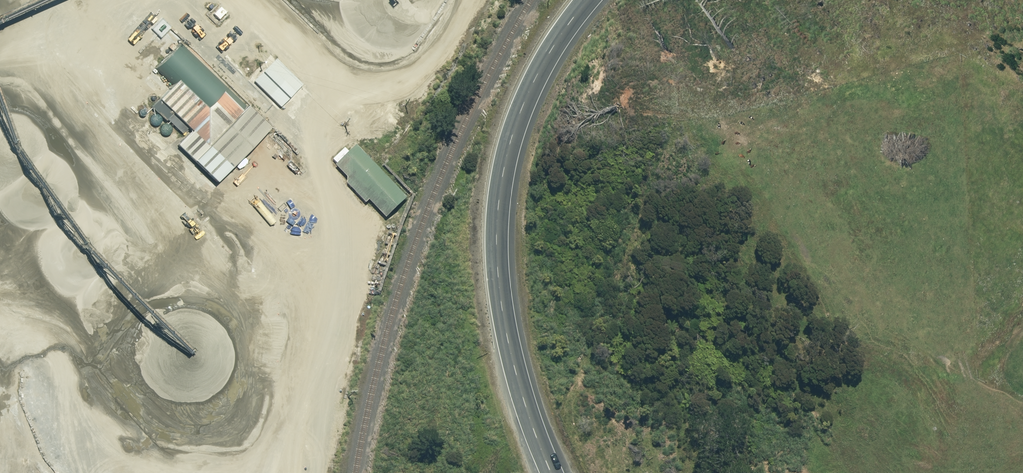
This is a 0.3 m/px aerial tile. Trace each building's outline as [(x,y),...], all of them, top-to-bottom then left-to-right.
[(268,122),(179,38),(154,63),(172,80),(157,96),(192,128),(178,143),(215,178),(268,122)] [(301,83),(275,56),(252,79),(277,106),(301,83)] [(150,123),(152,124),(154,125),(156,125),(158,124),(159,123),(161,121),(161,119),(161,117),(160,116),(158,114),(157,113),(155,113),(153,113),(151,114),(150,116),(149,117),(149,119),(149,121),(150,123)] [(161,132),(163,133),(165,134),(167,134),(169,134),(171,132),(172,131),(172,129),(172,127),(171,125),(170,123),(168,123),(166,122),(164,123),(163,124),(161,125),(160,126),(160,128),(160,130),(161,132)] [(332,159),(336,164),(334,165),(346,177),(346,183),(365,203),(368,199),(385,216),(407,195),(356,144),(348,152),(344,148),(332,159)]
